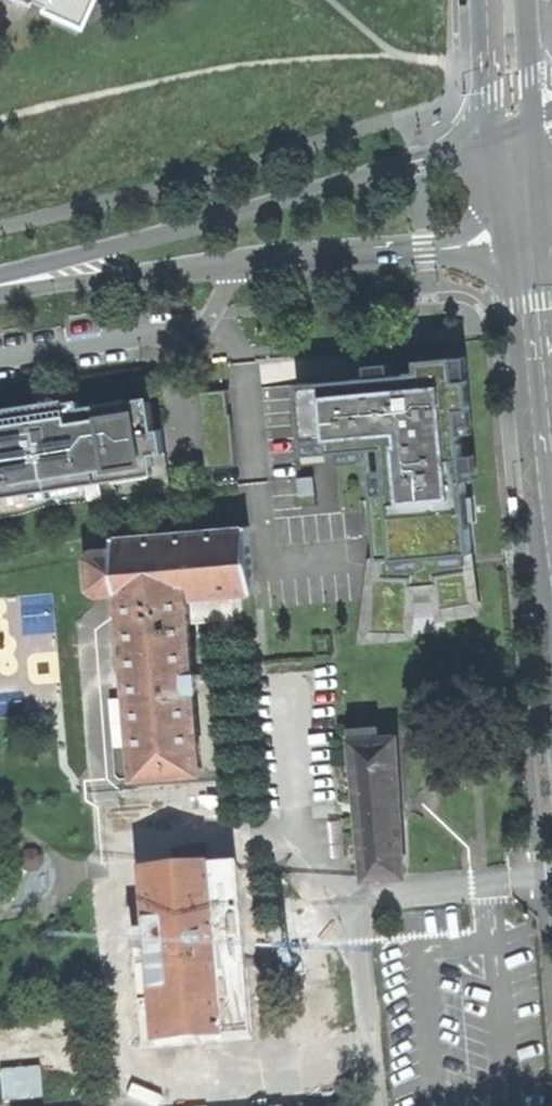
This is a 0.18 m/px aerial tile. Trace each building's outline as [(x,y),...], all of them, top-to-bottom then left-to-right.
[(64,22),(74,0),(15,0),(64,22)] [(423,376),(298,385),(303,458),(382,453),(391,569),(472,563),(472,557),(458,359),(435,361),(422,362),(423,376)] [(12,515),(45,505),(121,498),(164,491),(155,427),(149,429),(144,400),(78,411),(77,406),(11,416),(0,418),(0,517),(12,515)] [(516,518),(521,518),(518,495),(509,496),(511,513),(512,519),(516,518)] [(131,776),(197,770),(191,689),(194,688),(193,671),(190,671),(184,599),(249,593),(243,524),(207,527),(109,535),(110,548),(91,550),(81,559),(83,588),(95,595),(113,594),(114,604),(117,604),(131,776)] [(374,724),(347,726),(361,875),(402,871),(398,805),(393,734),(374,735),(374,724)] [(151,1044),(219,1038),(213,969),(223,969),(221,951),(212,951),(205,867),(138,872),(142,934),(129,935),(131,953),(143,952),(151,1044)]
